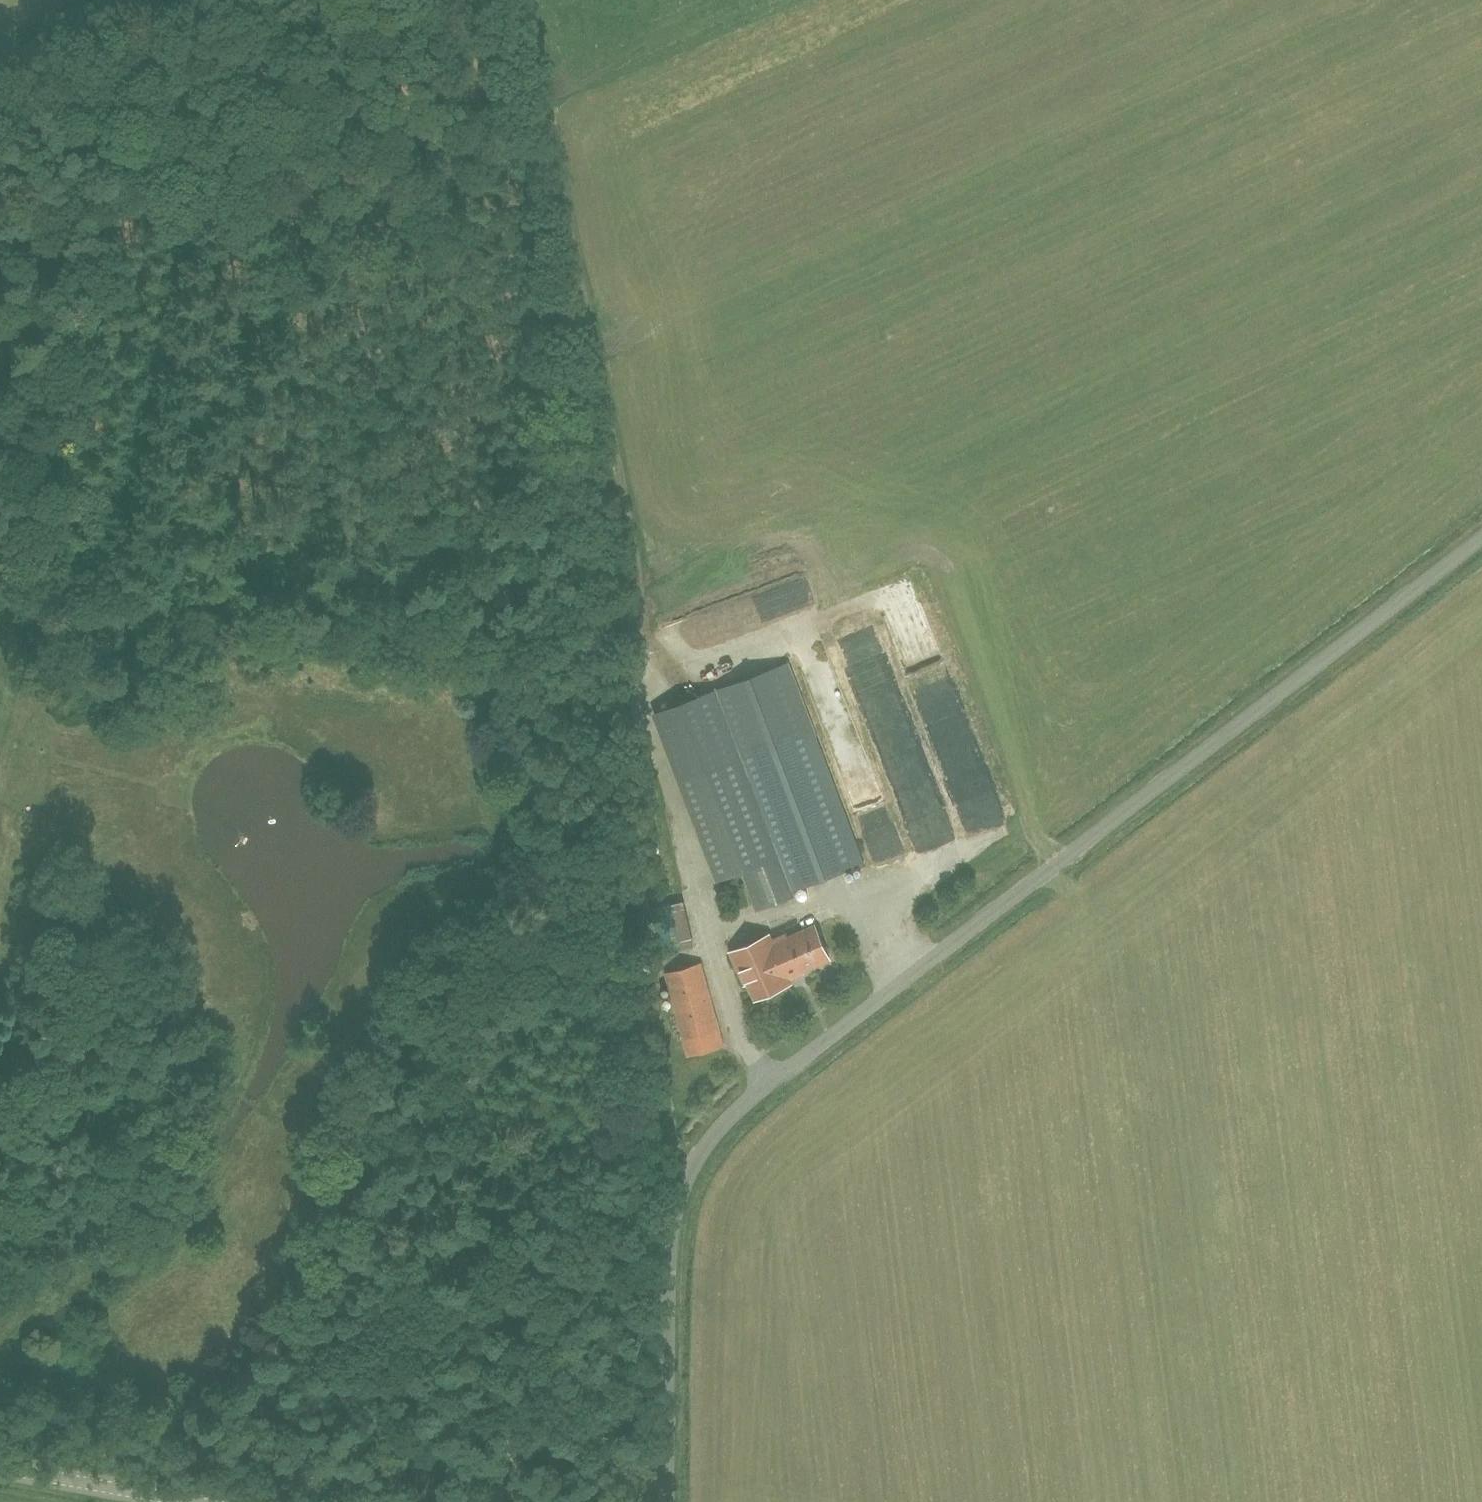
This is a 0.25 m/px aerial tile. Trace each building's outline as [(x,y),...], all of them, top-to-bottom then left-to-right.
[(661,711),(724,878),(749,869),(763,907),(795,895),(793,890),(864,863),(789,663),(661,711)] [(915,841),(950,831),(923,737),(888,747),(915,841)] [(654,955),(694,946),(684,901),(644,910),(654,955)] [(816,926),(788,938),(786,935),(771,942),(768,935),(730,952),(739,973),(743,971),(756,999),(780,989),(778,985),(803,974),(802,971),(830,959),(816,926)] [(687,1055),(723,1046),(701,963),(665,973),(687,1055)]
